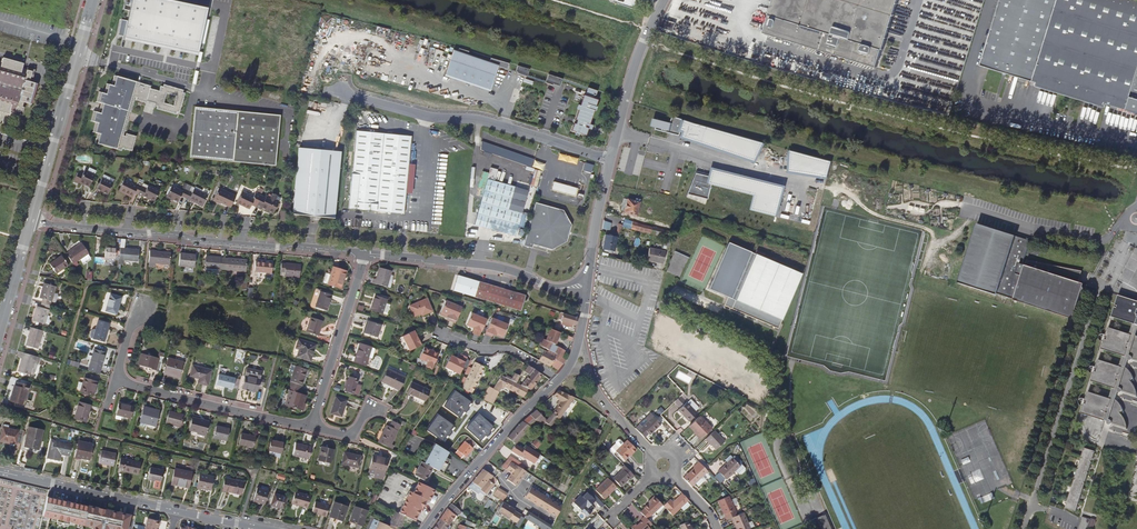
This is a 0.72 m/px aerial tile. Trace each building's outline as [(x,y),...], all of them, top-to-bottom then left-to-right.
[(198,53),(208,9),(166,0),(132,0),(130,10),(127,20),(124,35),(123,37),(198,53)] [(764,33),(805,45),(851,60),(877,68),(898,0),(775,0),(764,33)] [(960,76),(984,0),(955,0),(953,5),(947,3),(945,8),(946,16),(942,17),(945,18),(946,30),(945,33),(947,62),(947,63),(956,66),(944,67),(951,69),(950,73),(960,76)] [(981,65),(1136,113),(1136,0),(1001,0),(981,65)] [(124,35),(127,20),(121,19),(118,34),(124,35)] [(676,23),(668,21),(665,29),(674,32),(676,23)] [(457,51),(453,50),(445,75),(489,90),(497,66),(507,69),(509,64),(491,58),(489,62),(468,55),(468,52),(458,49),(457,51)] [(2,58),(1,62),(0,62),(0,111),(9,114),(10,109),(20,112),(23,102),(29,104),(35,83),(29,82),(32,71),(22,69),(23,64),(2,58)] [(529,70),(517,66),(515,72),(518,72),(517,74),(527,77),(529,70)] [(562,79),(548,74),(545,83),(552,85),(552,84),(559,86),(562,79)] [(128,112),(130,112),(135,97),(137,98),(136,101),(146,104),(147,101),(156,104),(155,106),(157,107),(157,110),(176,115),(177,113),(179,113),(185,93),(183,92),(184,90),(164,84),(163,87),(161,86),(160,91),(150,88),(151,86),(114,75),(112,85),(107,84),(104,93),(99,92),(96,102),(102,104),(99,113),(94,111),(91,121),(96,122),(93,132),(98,133),(95,143),(122,151),(123,149),(132,151),(136,136),(127,133),(126,136),(124,135),(128,120),(126,119),(128,112)] [(595,107),(597,100),(594,99),(585,96),(583,95),(580,106),(577,105),(576,109),(578,110),(575,120),(577,120),(576,124),(574,124),(571,131),(575,132),(574,135),(579,136),(579,134),(585,136),(588,128),(591,130),(592,125),(589,124),(594,111),(595,111),(596,107),(595,107)] [(276,165),(281,115),(195,106),(190,157),(276,165)] [(683,137),(756,167),(764,143),(697,124),(673,116),(671,123),(654,118),(652,126),(656,127),(656,129),(680,136),(682,130),(684,131),(683,137)] [(404,214),(412,137),(371,133),(358,131),(356,131),(355,143),(353,159),(349,203),(349,208),(404,214)] [(482,142),(481,150),(532,168),(534,160),(482,142)] [(334,218),(340,152),(299,148),(293,214),(334,218)] [(832,161),(791,150),(791,158),(824,168),(821,176),(828,177),(832,161)] [(560,153),(558,159),(577,164),(579,158),(560,153)] [(821,176),(824,168),(791,158),(790,172),(821,176)] [(546,164),(534,160),(532,168),(543,172),(546,164)] [(594,165),(586,163),(584,171),(592,173),(594,165)] [(89,186),(97,171),(90,167),(87,171),(85,170),(83,174),(79,171),(74,180),(79,183),(79,181),(89,186)] [(494,180),(497,170),(490,168),(487,178),(494,180)] [(754,195),(757,181),(711,169),(709,177),(695,173),(686,194),(707,199),(711,185),(753,195),(749,210),(774,216),(778,201),(754,195)] [(108,194),(116,180),(104,174),(97,188),(108,194)] [(516,235),(528,190),(487,179),(475,224),(516,235)] [(138,194),(144,184),(139,181),(136,186),(124,180),(120,189),(128,194),(127,195),(133,198),(135,193),(138,194)] [(778,201),(781,187),(757,181),(754,195),(778,201)] [(554,182),(552,190),(576,197),(578,188),(554,182)] [(185,198),(191,186),(186,183),(182,191),(171,185),(166,196),(177,201),(180,195),(185,198)] [(144,184),(138,194),(143,197),(144,196),(155,201),(160,190),(149,185),(148,186),(144,184)] [(191,186),(185,198),(194,202),(195,200),(203,204),(209,191),(203,188),(202,190),(195,187),(191,186)] [(230,207),(236,196),(224,190),(224,189),(220,187),(213,200),(218,202),(218,201),(230,207)] [(255,206),(261,196),(255,193),(253,197),(241,191),(236,202),(249,208),(252,204),(255,206)] [(261,196),(255,206),(260,208),(261,207),(273,213),(279,203),(266,196),(265,198),(261,196)] [(635,216),(640,200),(635,199),(634,201),(627,200),(624,212),(623,213),(635,216)] [(523,237),(521,243),(533,247),(533,243),(552,248),(567,240),(571,224),(563,209),(536,201),(525,237),(523,237)] [(611,229),(612,221),(604,221),(603,228),(611,229)] [(638,231),(640,224),(632,221),(630,229),(638,231)] [(652,234),(668,238),(669,231),(651,227),(640,224),(638,231),(652,234)] [(614,251),(616,237),(605,235),(602,249),(614,251)] [(66,254),(73,263),(76,261),(76,262),(80,259),(83,263),(91,258),(88,254),(81,244),(66,254)] [(115,259),(116,247),(106,247),(105,258),(115,259)] [(120,248),(119,264),(123,265),(123,260),(138,262),(139,250),(120,248)] [(661,265),(664,252),(647,248),(645,261),(661,265)] [(148,263),(169,265),(171,253),(149,251),(148,263)] [(194,267),(195,255),(180,254),(179,266),(194,267)] [(802,274),(755,254),(737,294),(735,300),(732,308),(778,329),(802,274)] [(68,265),(61,256),(50,264),(56,274),(68,265)] [(223,269),(224,259),(221,258),(206,256),(205,268),(220,270),(220,269),(223,269)] [(224,259),(223,269),(227,270),(245,272),(247,260),(228,258),(228,259),(224,259)] [(271,273),(272,263),(255,261),(254,272),(271,273)] [(299,277),(300,265),(281,264),(280,272),(284,272),(284,276),(299,277)] [(344,278),(347,271),(334,267),(331,274),(326,273),(323,282),(328,284),(340,288),(343,277),(344,278)] [(387,288),(392,272),(380,268),(379,272),(380,273),(377,280),(374,279),(372,283),(387,288)] [(1082,272),(1075,270),(1074,274),(1073,279),(1079,282),(1082,272)] [(459,276),(453,274),(451,282),(456,283),(456,285),(452,284),(451,290),(492,302),(521,311),(526,296),(459,276)] [(434,287),(435,279),(418,276),(417,285),(434,287)] [(42,303),(50,306),(55,287),(43,283),(39,298),(43,299),(42,303)] [(326,311),(331,295),(321,291),(316,307),(326,311)] [(116,314),(121,298),(110,295),(105,311),(116,314)] [(1136,302),(1136,301),(1118,295),(1115,305),(1117,306),(1116,308),(1114,307),(1111,317),(1134,324),(1131,335),(1108,328),(1105,337),(1107,338),(1106,340),(1104,340),(1101,349),(1122,356),(1124,357),(1121,367),(1119,367),(1098,360),(1094,370),(1097,370),(1096,373),(1094,372),(1091,381),(1112,388),(1114,389),(1111,400),(1109,399),(1087,392),(1084,402),(1086,403),(1085,405),(1083,404),(1080,413),(1106,422),(1106,423),(1107,424),(1107,425),(1109,425),(1110,425),(1111,424),(1111,423),(1126,428),(1125,424),(1124,420),(1122,417),(1120,413),(1122,410),(1121,407),(1119,404),(1117,402),(1115,400),(1117,393),(1118,393),(1119,393),(1120,393),(1121,393),(1122,391),(1136,396),(1136,395),(1135,391),(1135,389),(1133,385),(1132,383),(1130,381),(1132,379),(1130,375),(1129,372),(1127,369),(1125,367),(1127,360),(1128,360),(1129,361),(1131,361),(1132,360),(1132,359),(1136,361),(1136,336),(1136,335),(1136,330),(1136,302)] [(382,313),(386,300),(375,296),(371,310),(382,313)] [(433,311),(427,298),(409,306),(413,317),(422,313),(423,315),(433,311)] [(50,306),(42,303),(40,307),(37,306),(33,321),(44,324),(50,306)] [(453,328),(459,312),(443,305),(438,317),(448,321),(447,323),(446,325),(453,328)] [(578,318),(576,317),(572,316),(561,312),(559,319),(561,320),(561,321),(568,323),(573,324),(576,325),(578,318)] [(480,336),(486,319),(471,313),(467,324),(475,327),(474,328),(473,333),(480,336)] [(320,330),(323,321),(311,318),(307,332),(317,336),(319,329),(320,330)] [(492,337),(493,334),(494,332),(503,336),(508,324),(492,318),(485,334),(492,337)] [(377,337),(381,325),(368,321),(366,329),(365,329),(363,333),(377,337)] [(104,342),(108,331),(96,327),(93,339),(104,342)] [(43,331),(31,328),(30,332),(31,332),(29,336),(28,336),(26,345),(37,349),(43,331)] [(560,332),(550,329),(546,340),(556,344),(560,332)] [(409,351),(421,345),(418,338),(416,339),(412,331),(402,336),(409,351)] [(312,350),(314,344),(299,340),(295,352),(298,353),(297,357),(310,361),(313,350),(312,350)] [(365,365),(371,347),(360,344),(354,362),(365,365)] [(565,361),(566,359),(562,357),(565,350),(552,344),(549,350),(557,354),(556,357),(554,359),(557,361),(563,364),(565,361)] [(434,365),(439,353),(424,347),(419,359),(434,365)] [(101,368),(105,353),(94,350),(91,360),(92,361),(91,365),(101,368)] [(550,367),(551,365),(558,369),(563,364),(557,361),(554,359),(556,357),(544,350),(539,361),(550,367)] [(39,357),(27,354),(26,358),(23,357),(18,371),(29,375),(30,373),(35,374),(39,357)] [(160,370),(164,357),(160,356),(159,359),(142,354),(139,364),(152,368),(156,369),(160,370)] [(457,360),(450,356),(445,367),(459,374),(467,358),(460,354),(458,359),(457,360)] [(179,378),(183,363),(168,358),(164,374),(179,378)] [(462,388),(472,393),(485,367),(475,362),(467,378),(464,377),(461,383),(464,384),(462,388)] [(521,385),(528,389),(531,390),(542,374),(535,369),(528,365),(524,371),(529,375),(521,385)] [(207,385),(211,371),(193,366),(190,376),(199,378),(198,383),(207,385)] [(289,386),(301,389),(307,370),(296,366),(289,386)] [(399,390),(405,377),(387,369),(382,381),(386,384),(388,383),(394,386),(395,388),(399,390)] [(511,380),(516,383),(520,376),(515,373),(511,380)] [(233,388),(235,379),(219,375),(216,385),(233,388)] [(341,385),(346,387),(349,377),(344,375),(341,385)] [(511,380),(501,375),(493,389),(499,392),(501,388),(503,389),(504,387),(524,397),(528,389),(521,385),(516,383),(511,380)] [(265,381),(245,376),(242,388),(249,390),(249,389),(257,391),(259,384),(264,385),(265,381)] [(349,376),(349,377),(346,387),(345,391),(353,394),(358,379),(349,376)] [(93,395),(97,382),(84,378),(81,391),(93,395)] [(22,404),(25,395),(26,391),(27,391),(28,386),(17,383),(16,387),(14,386),(10,401),(22,404)] [(430,391),(412,383),(407,393),(425,401),(430,391)] [(301,389),(289,386),(288,389),(289,390),(285,405),(301,410),(304,403),(306,395),(299,393),(301,389)] [(493,389),(489,387),(483,399),(493,404),(499,392),(493,389)] [(558,390),(553,395),(559,400),(556,404),(558,406),(553,414),(558,418),(559,419),(575,398),(559,391),(558,390)] [(444,406),(459,416),(463,410),(464,411),(464,410),(463,410),(466,406),(466,407),(467,406),(466,406),(469,402),(455,391),(444,406)] [(681,395),(674,401),(678,405),(685,400),(681,395)] [(341,417),(346,400),(336,397),(330,413),(341,417)] [(698,409),(690,400),(687,403),(687,402),(678,410),(683,415),(690,421),(697,413),(695,411),(698,409)] [(86,422),(90,406),(79,403),(75,419),(86,422)] [(130,418),(133,406),(125,404),(125,405),(119,403),(116,414),(130,418)] [(155,426),(159,411),(144,407),(139,425),(144,426),(145,424),(155,426)] [(771,432),(773,407),(765,407),(763,431),(771,432)] [(536,410),(530,415),(536,421),(544,423),(550,428),(558,418),(553,414),(552,413),(546,420),(536,410)] [(181,427),(184,415),(169,412),(166,423),(181,427)] [(466,427),(480,440),(485,434),(485,435),(486,434),(485,434),(488,431),(489,431),(488,430),(492,426),(478,414),(466,427)] [(427,429),(442,440),(446,434),(447,435),(447,434),(447,433),(449,430),(449,431),(450,430),(449,430),(452,425),(438,415),(427,429)] [(508,437),(508,438),(516,444),(536,421),(530,415),(523,421),(508,437)] [(644,438),(648,433),(652,430),(653,430),(658,426),(657,425),(660,422),(654,416),(651,418),(650,418),(642,426),(638,431),(644,438)] [(700,416),(689,426),(696,434),(696,435),(700,439),(712,428),(700,416)] [(205,435),(209,422),(192,418),(189,430),(198,432),(198,434),(205,435)] [(400,425),(393,421),(390,427),(387,425),(378,443),(392,449),(393,445),(391,444),(400,425)] [(23,431),(20,430),(19,432),(8,429),(8,426),(3,425),(0,440),(0,442),(16,445),(17,443),(21,444),(23,431)] [(227,441),(230,430),(216,426),(213,437),(227,441)] [(28,428),(26,441),(27,441),(26,447),(38,450),(43,431),(28,428)] [(598,438),(601,432),(596,429),(593,435),(598,438)] [(714,431),(706,439),(715,449),(724,441),(714,431)] [(253,447),(255,437),(242,434),(239,444),(253,447)] [(475,443),(468,438),(466,441),(455,453),(461,458),(463,456),(465,457),(473,448),(472,446),(475,443)] [(541,444),(536,438),(531,443),(537,448),(541,444)] [(274,452),(274,455),(275,456),(280,458),(284,443),(272,440),(269,450),(274,452)] [(624,460),(628,456),(631,453),(632,454),(636,450),(627,440),(616,451),(624,460)] [(69,457),(72,445),(54,441),(51,453),(69,457)] [(91,450),(93,445),(80,442),(78,450),(76,450),(74,458),(81,459),(81,458),(90,460),(91,453),(89,453),(90,450),(91,450)] [(309,458),(311,447),(296,443),(293,455),(309,458)] [(448,452),(435,444),(432,450),(445,457),(448,452)] [(524,449),(516,444),(511,451),(520,456),(521,455),(534,464),(540,454),(526,446),(524,449)] [(331,462),(333,449),(322,447),(319,460),(331,462)] [(1064,509),(1075,512),(1089,468),(1094,451),(1084,448),(1070,491),(1064,509)] [(425,463),(433,468),(443,473),(451,460),(445,457),(432,450),(425,463)] [(113,466),(116,455),(101,451),(98,463),(113,466)] [(358,467),(361,455),(344,452),(342,464),(358,467)] [(376,468),(370,467),(369,472),(375,473),(376,470),(385,473),(388,458),(373,454),(371,466),(377,467),(376,468)] [(517,466),(523,470),(526,466),(510,456),(504,464),(508,467),(511,462),(517,466)] [(120,458),(118,467),(123,468),(123,471),(138,474),(140,463),(120,458)] [(740,466),(733,458),(728,463),(727,462),(718,471),(726,479),(740,466)] [(425,463),(422,462),(415,475),(425,481),(433,468),(425,463)] [(511,462),(508,467),(505,470),(512,473),(514,470),(517,466),(511,462)] [(683,478),(691,487),(699,479),(707,471),(698,462),(693,468),(683,478)] [(741,464),(740,466),(735,470),(738,473),(741,473),(744,471),(744,467),(741,464)] [(632,473),(624,465),(623,467),(621,468),(622,469),(613,478),(621,486),(625,483),(624,482),(626,480),(627,480),(630,478),(631,478),(634,476),(632,473)] [(517,466),(514,470),(522,476),(526,471),(523,470),(517,466)] [(161,482),(164,471),(150,468),(148,479),(161,482)] [(186,485),(189,486),(192,472),(175,468),(171,484),(186,487),(186,485)] [(478,494),(481,490),(486,494),(496,482),(490,477),(492,475),(483,469),(472,482),(468,487),(478,494)] [(522,476),(514,470),(512,473),(511,475),(519,481),(522,476)] [(210,490),(213,477),(200,474),(197,487),(210,490)] [(511,475),(507,479),(516,486),(519,481),(511,475)] [(616,487),(607,478),(595,490),(604,499),(616,487)] [(241,494),(244,483),(225,479),(223,490),(241,494)] [(435,490),(418,482),(416,487),(432,494),(435,490)] [(406,517),(415,521),(421,510),(422,511),(428,500),(430,501),(432,494),(416,487),(413,493),(409,491),(399,513),(406,517)] [(525,497),(531,501),(537,491),(531,487),(525,497)] [(265,504),(269,491),(258,488),(253,501),(265,504)] [(508,494),(498,488),(494,494),(504,500),(508,494)] [(537,491),(531,501),(538,505),(543,495),(537,491)] [(308,507),(311,497),(296,492),(292,504),(298,505),(298,504),(308,507)] [(594,499),(587,492),(575,504),(581,511),(586,506),(588,508),(595,501),(593,499),(594,499)] [(688,500),(681,493),(672,502),(669,499),(662,505),(665,508),(672,515),(681,506),(688,500)] [(284,508),(287,498),(275,494),(272,505),(284,508)] [(550,499),(543,495),(538,505),(544,508),(550,499)] [(83,525),(87,506),(47,496),(42,516),(43,516),(48,517),(51,518),(56,519),(55,521),(68,524),(69,522),(74,523),(77,524),(82,525),(83,525)] [(728,496),(717,501),(723,514),(734,509),(728,496)] [(644,517),(647,519),(655,511),(658,515),(665,508),(662,505),(655,497),(649,503),(643,508),(644,508),(640,512),(644,517)] [(556,503),(550,499),(544,508),(550,512),(556,503)] [(326,517),(329,506),(316,502),(313,512),(317,513),(321,514),(320,515),(326,517)] [(515,509),(503,502),(497,511),(509,518),(515,509)] [(343,521),(348,507),(335,503),(330,516),(343,521)] [(562,506),(556,503),(550,512),(551,513),(557,517),(562,506)] [(452,504),(447,508),(456,515),(460,511),(452,504)] [(83,525),(93,527),(92,528),(126,528),(129,514),(87,506),(83,525)] [(363,526),(367,512),(355,507),(350,521),(363,526)] [(446,510),(440,519),(449,525),(452,522),(456,515),(447,508),(446,510)] [(399,513),(395,512),(389,524),(399,528),(400,528),(406,517),(399,513)] [(731,518),(733,522),(734,521),(737,528),(747,528),(750,528),(742,512),(731,518)] [(553,526),(546,522),(538,517),(532,514),(531,513),(528,518),(545,528),(552,528),(553,526)] [(820,516),(826,528),(831,528),(824,514),(820,516)] [(820,516),(808,521),(811,528),(826,528),(820,516)] [(647,519),(644,517),(641,520),(641,521),(637,525),(635,524),(631,528),(632,528),(649,528),(648,527),(651,524),(647,519)] [(1090,520),(1082,517),(1078,528),(1087,528),(1090,520)] [(145,528),(157,528),(159,521),(147,518),(145,528)] [(433,528),(447,528),(449,525),(440,519),(433,528)]
